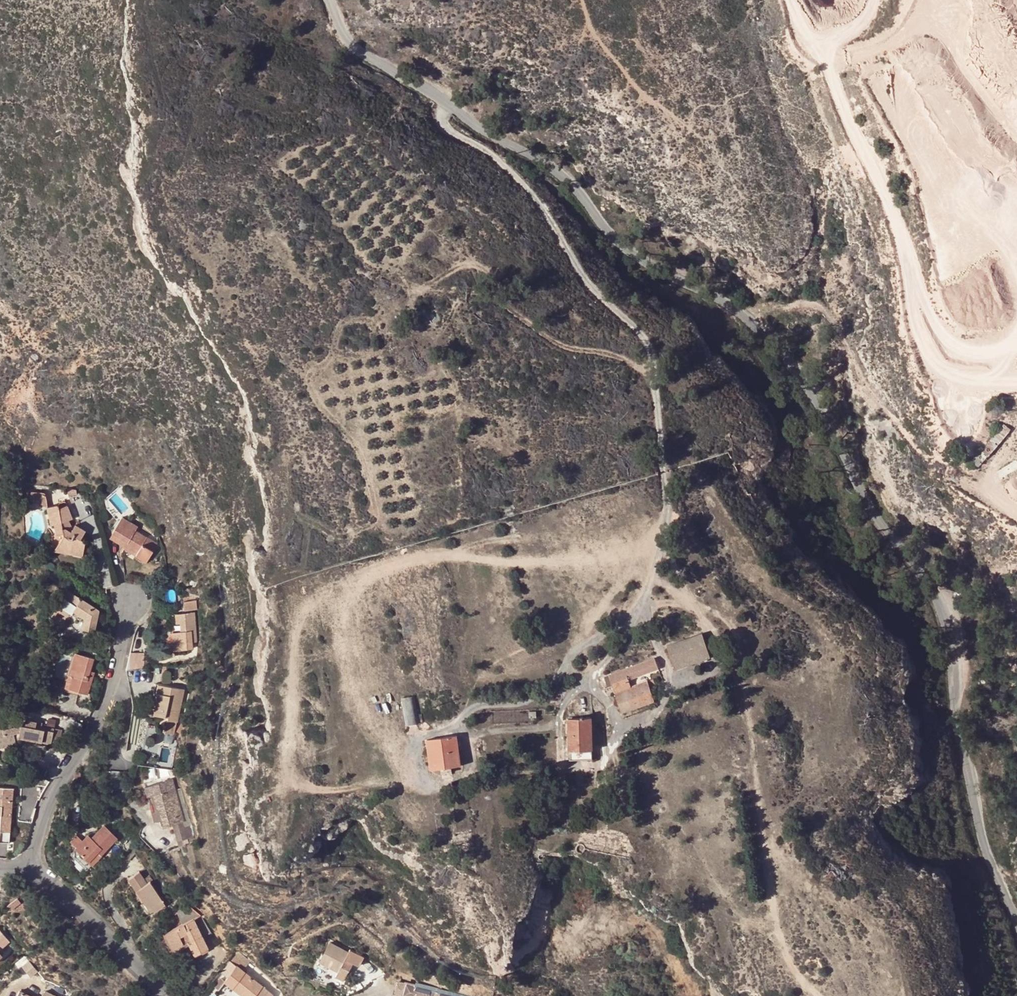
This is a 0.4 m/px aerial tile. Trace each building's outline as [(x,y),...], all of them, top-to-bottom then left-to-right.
[(44,501),(42,495),(41,494),(40,493),(28,492),(27,502),(44,508),(44,501)] [(63,554),(72,556),(73,549),(83,550),(85,543),(80,539),(85,530),(75,524),(73,527),(68,520),(72,519),(66,505),(57,507),(57,505),(44,508),(49,525),(52,524),(55,535),(61,534),(62,536),(57,545),(64,550),(63,554)] [(122,517),(112,533),(122,541),(120,543),(136,553),(135,555),(146,562),(153,551),(142,544),(146,538),(135,530),(137,526),(122,517)] [(110,536),(120,543),(122,541),(112,533),(110,536)] [(63,554),(64,550),(57,545),(53,551),(63,554)] [(83,550),(73,549),(72,556),(81,558),(83,550)] [(72,611),(83,618),(81,629),(94,630),(97,610),(66,588),(56,603),(57,604),(71,613),(72,611)] [(196,610),(195,601),(182,602),(183,611),(196,610)] [(59,623),(67,618),(71,613),(57,604),(48,616),(59,623)] [(196,631),(194,613),(175,614),(175,623),(179,623),(179,632),(171,632),(172,650),(193,649),(192,643),(191,631),(196,631)] [(675,670),(710,658),(702,633),(667,646),(675,670)] [(126,669),(143,668),(143,652),(130,652),(126,669)] [(68,688),(87,694),(93,676),(88,675),(89,671),(93,659),(74,653),(67,675),(72,676),(68,688)] [(608,674),(611,685),(621,713),(654,701),(647,681),(630,687),(628,679),(657,668),(653,658),(608,674)] [(72,676),(67,675),(64,687),(68,688),(72,676)] [(157,684),(153,703),(158,704),(155,715),(166,717),(163,733),(173,735),(183,689),(157,684)] [(401,698),(405,724),(422,722),(421,712),(416,713),(414,696),(401,698)] [(0,722),(0,747),(15,744),(12,733),(18,732),(17,738),(50,744),(49,749),(57,750),(61,730),(41,725),(42,723),(27,719),(26,722),(21,721),(20,718),(0,722)] [(568,719),(569,751),(593,750),(591,718),(568,719)] [(455,736),(427,739),(431,769),(440,768),(451,766),(460,765),(455,736)] [(570,760),(593,759),(593,750),(569,751),(570,760)] [(176,791),(172,779),(144,786),(147,796),(152,795),(156,811),(158,810),(160,819),(162,827),(173,824),(184,822),(176,791)] [(10,842),(12,788),(0,787),(0,841),(10,842)] [(176,791),(184,822),(188,821),(189,820),(180,789),(176,791)] [(160,819),(158,810),(156,811),(151,812),(153,821),(160,819)] [(76,845),(74,847),(87,860),(94,868),(103,857),(101,855),(117,838),(103,825),(103,819),(100,820),(97,820),(93,819),(90,819),(87,817),(89,833),(82,839),(77,833),(71,839),(76,845)] [(188,821),(184,822),(173,824),(174,830),(190,826),(188,821)] [(174,830),(177,842),(189,839),(193,838),(190,826),(174,830)] [(87,860),(74,847),(69,851),(82,865),(87,860)] [(134,855),(129,847),(120,856),(127,863),(134,855)] [(136,890),(139,888),(154,910),(165,902),(149,881),(147,882),(139,872),(128,879),(136,890)] [(71,884),(79,891),(82,888),(74,880),(71,884)] [(154,910),(139,888),(136,890),(152,912),(154,910)] [(182,925),(193,919),(199,915),(186,904),(176,913),(182,925)] [(199,915),(193,919),(203,938),(211,934),(199,915)] [(203,938),(193,919),(182,925),(164,933),(172,950),(188,942),(189,945),(194,955),(208,948),(203,938)] [(0,935),(0,948),(9,941),(2,933),(0,935)] [(188,942),(172,950),(174,953),(189,945),(188,942)] [(330,942),(319,962),(339,972),(336,976),(345,981),(354,963),(360,966),(365,957),(350,949),(349,951),(330,942)] [(224,981),(244,995),(255,995),(256,995),(273,995),(274,994),(237,965),(244,956),(239,953),(233,954),(228,960),(232,963),(221,978),(224,981)] [(224,981),(221,978),(215,986),(218,989),(224,981)] [(399,982),(396,995),(450,995),(399,982)]
